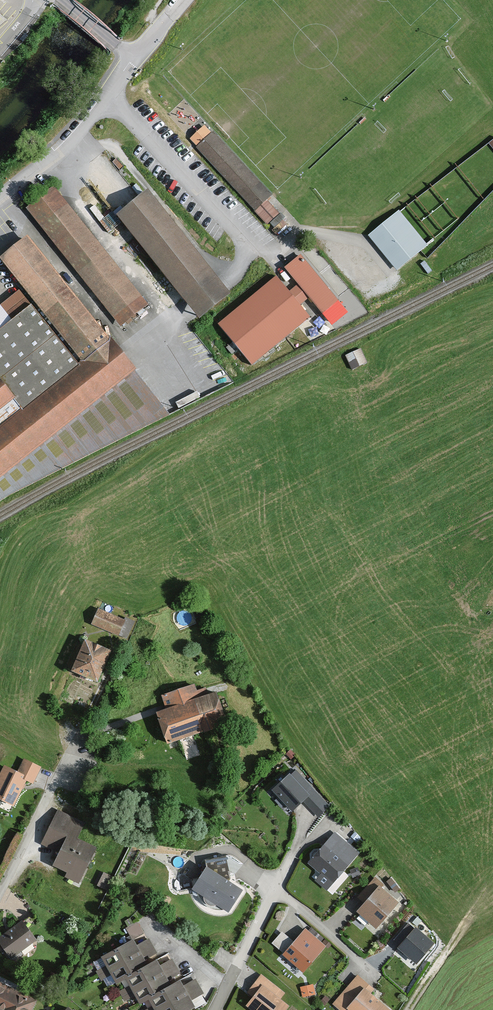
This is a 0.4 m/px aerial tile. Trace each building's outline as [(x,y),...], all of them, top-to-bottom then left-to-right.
[(212,134),(205,126),(190,140),(197,147),(195,148),(268,226),(280,214),(267,201),(273,195),(213,132),(212,134)] [(124,328),(148,308),(56,192),(32,211),(124,328)] [(201,324),(233,301),(153,196),(122,220),(201,324)] [(400,213),(399,212),(368,237),(396,272),(427,247),(400,213)] [(136,372),(31,242),(2,265),(24,292),(3,309),(0,306),(0,502),(51,474),(169,413),(136,372)] [(301,256),(285,269),(323,315),(339,302),(301,256)] [(254,366),(309,320),(277,282),(222,327),(254,366)] [(362,347),(347,353),(353,368),(368,362),(362,347)] [(125,618),(99,608),(93,621),(119,632),(125,618)] [(112,649),(87,638),(74,668),(99,678),(112,649)] [(194,683),(164,694),(168,707),(160,710),(169,738),(228,717),(219,690),(198,696),(194,683)] [(0,775),(0,796),(13,802),(27,775),(5,764),(0,775)] [(295,806),(309,793),(291,773),(276,787),(295,806)] [(94,844),(71,833),(57,862),(72,869),(69,875),(78,879),(94,844)] [(328,841),(311,860),(332,880),(350,861),(328,841)] [(243,888),(209,866),(197,885),(230,907),(243,888)] [(378,924),(398,901),(379,886),(360,909),(378,924)] [(21,920),(0,935),(0,941),(10,956),(35,939),(21,920)] [(325,945),(306,928),(285,951),(304,968),(325,945)] [(417,928),(402,945),(418,959),(433,942),(417,928)] [(284,930),(273,941),(284,951),(294,940),(284,930)] [(134,938),(106,954),(119,978),(128,972),(143,999),(151,994),(160,1009),(179,1009),(203,997),(189,973),(179,979),(165,954),(148,963),(134,938)] [(0,982),(0,1007),(3,1008),(1,1009),(27,1009),(33,997),(0,982)] [(315,983),(302,985),(304,996),(317,994),(315,983)] [(264,984),(250,1000),(263,1009),(283,1009),(288,1004),(264,984)] [(366,987),(350,1004),(357,1009),(392,1009),(366,987)]
